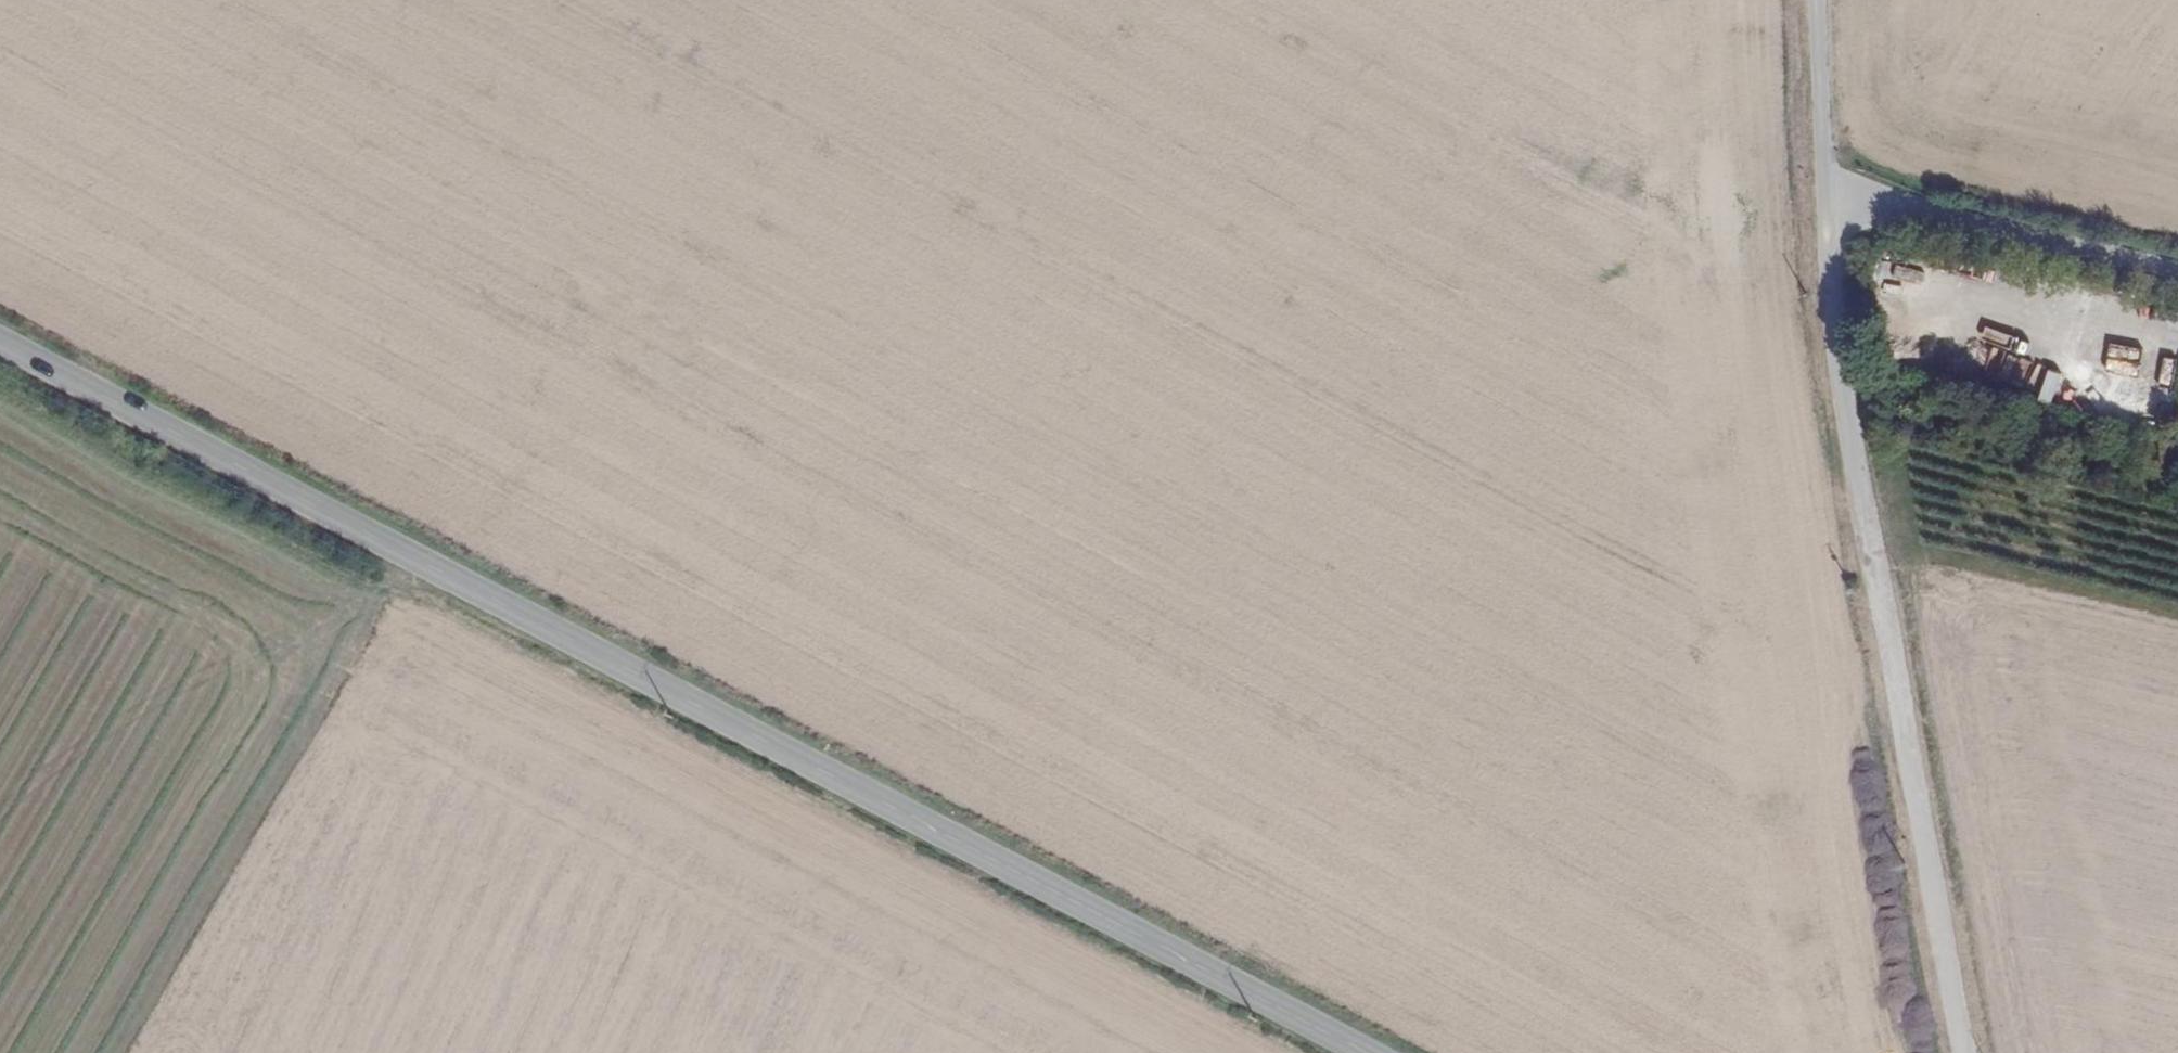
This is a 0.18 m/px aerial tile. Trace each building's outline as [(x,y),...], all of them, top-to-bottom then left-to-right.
[(1958,336),(1955,364),(1967,365),(1971,338),(1958,336)] [(2070,397),(2078,374),(2063,368),(2054,392),(2070,397)] [(2125,420),(2138,423),(2144,392),(2130,389),(2125,420)]
